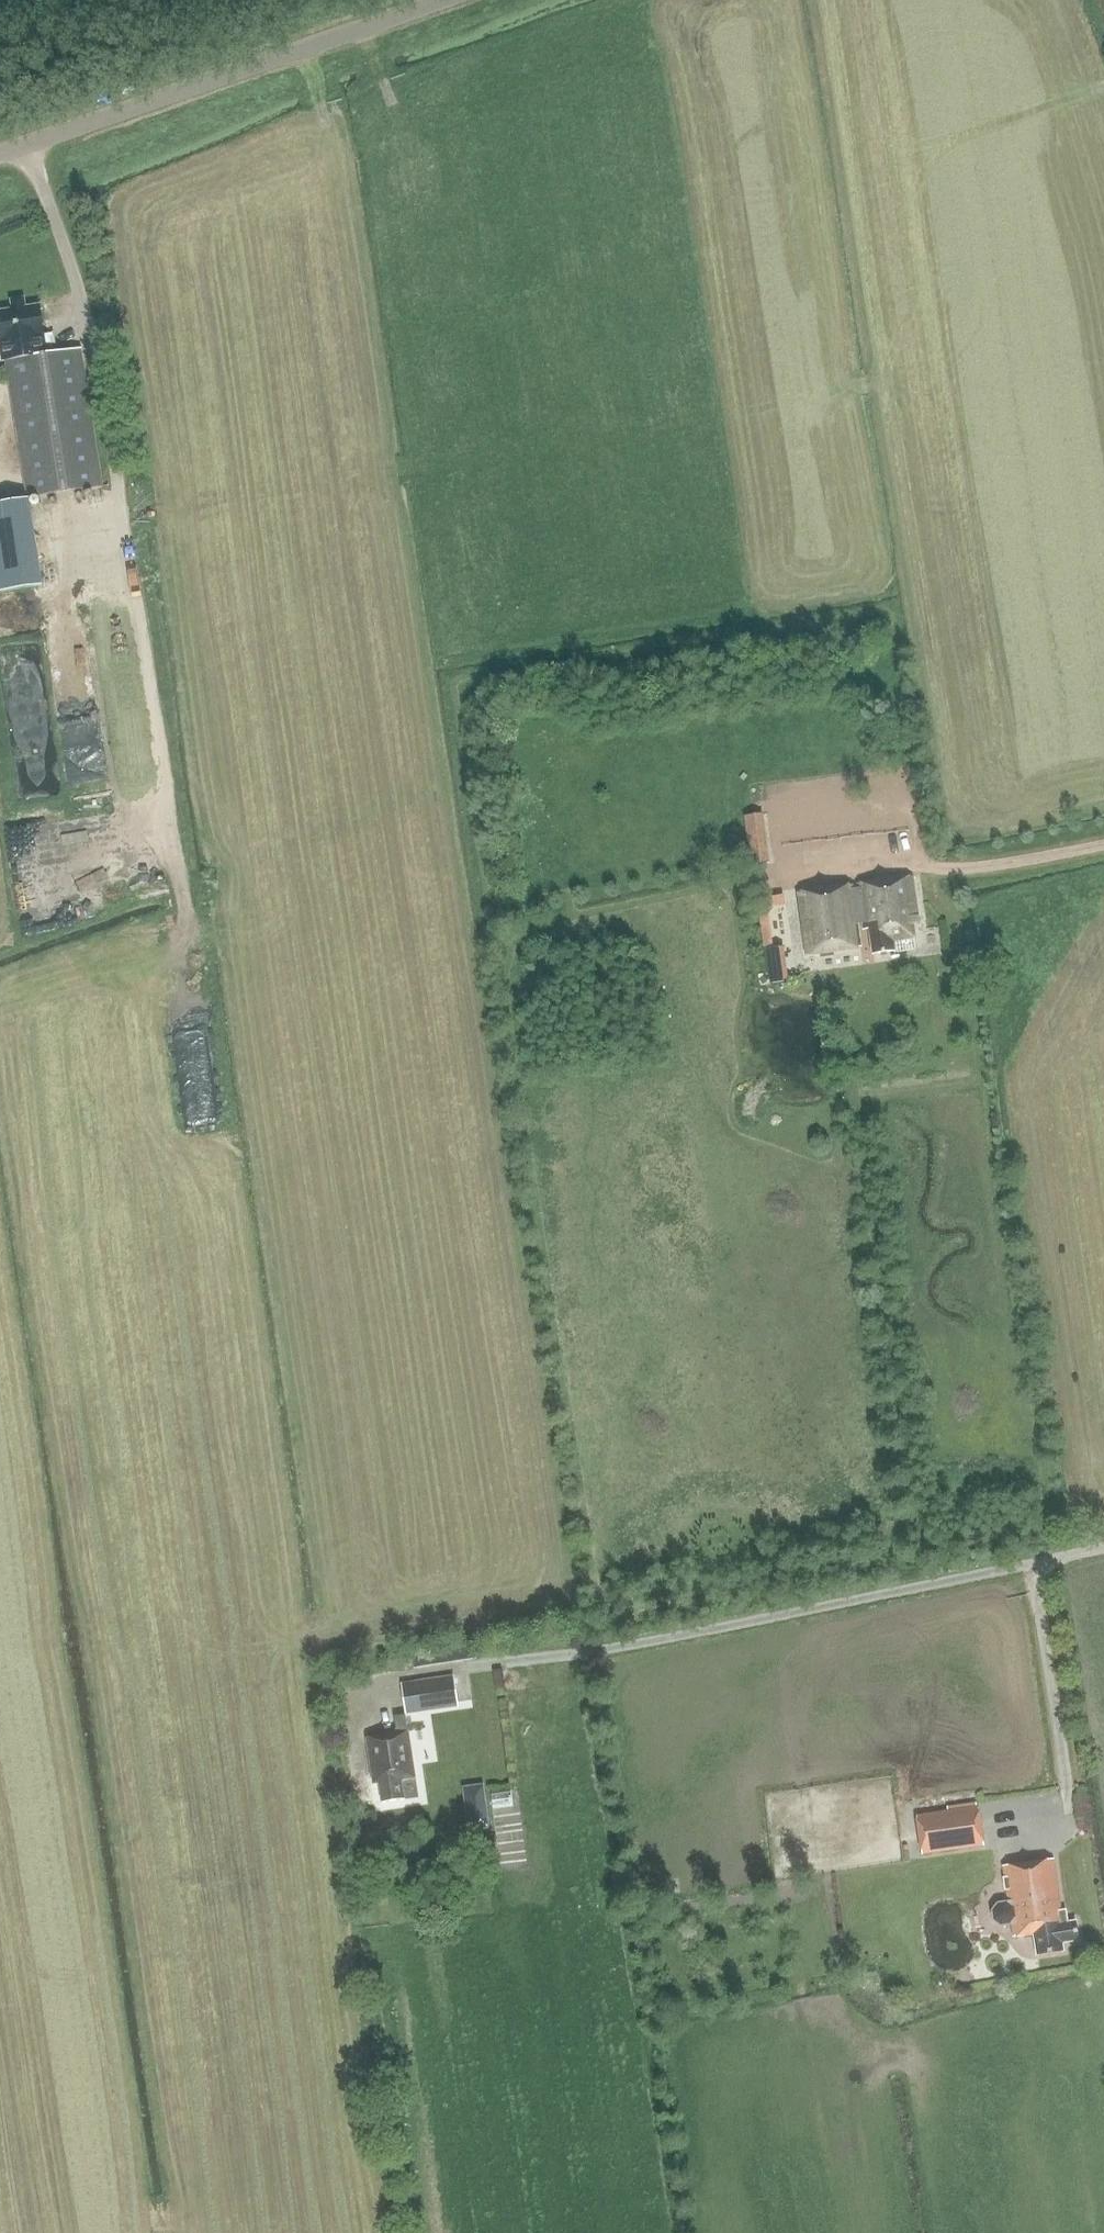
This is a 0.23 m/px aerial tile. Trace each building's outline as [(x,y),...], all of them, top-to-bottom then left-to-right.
[(0,342),(3,361),(6,360),(28,499),(102,488),(80,349),(46,354),(43,336),(44,336),(39,305),(0,311),(0,342)] [(763,814),(743,816),(747,847),(767,844),(763,814)] [(912,924),(918,923),(911,878),(799,894),(807,954),(861,947),(859,935),(870,933),(873,956),(894,953),(893,940),(914,937),(912,924)] [(768,908),(785,905),(784,894),(766,897),(768,908)] [(454,1676),(401,1683),(405,1713),(458,1706),(454,1676)] [(368,1736),(368,1740),(373,1776),(379,1775),(382,1801),(403,1798),(401,1779),(415,1777),(408,1730),(407,1731),(405,1714),(394,1715),(397,1732),(368,1736)] [(463,1788),(468,1819),(487,1816),(483,1785),(463,1788)] [(978,1806),(916,1815),(921,1854),(984,1846),(978,1806)] [(1001,1926),(1012,1925),(1013,1936),(1033,1933),(1036,1954),(1063,1950),(1061,1942),(1078,1939),(1075,1921),(1063,1922),(1053,1858),(1003,1865),(1008,1901),(997,1903),(992,1910),(993,1921),(1001,1926)] [(442,1874),(449,1873),(448,1864),(440,1866),(442,1874)]
